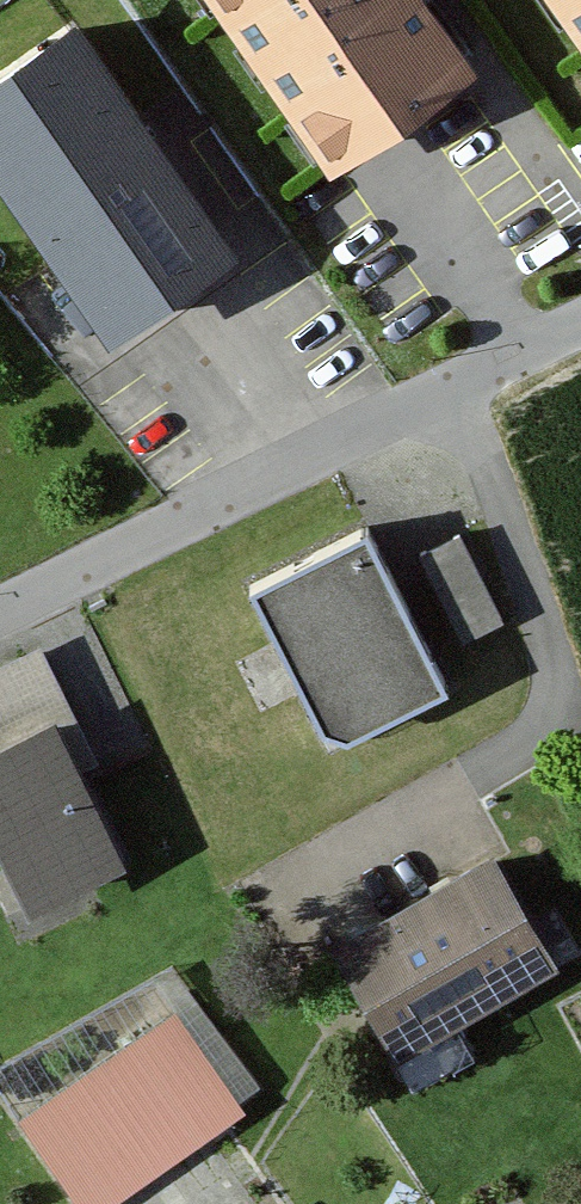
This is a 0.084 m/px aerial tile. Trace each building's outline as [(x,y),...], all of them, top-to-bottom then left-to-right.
[(330,176),(473,76),(420,0),(207,0),(330,176)] [(580,48),(580,0),(547,0),(580,48)] [(0,79),(0,165),(112,333),(223,259),(71,32),(0,79)] [(470,520),(425,541),(466,627),(511,606),(470,520)] [(348,521),(235,579),(315,735),(429,676),(348,521)] [(0,726),(0,889),(7,903),(109,852),(37,708),(0,726)] [(480,845),(320,936),(385,1050),(545,959),(480,845)] [(13,1121),(73,1203),(112,1203),(243,1111),(171,1009),(13,1121)]
